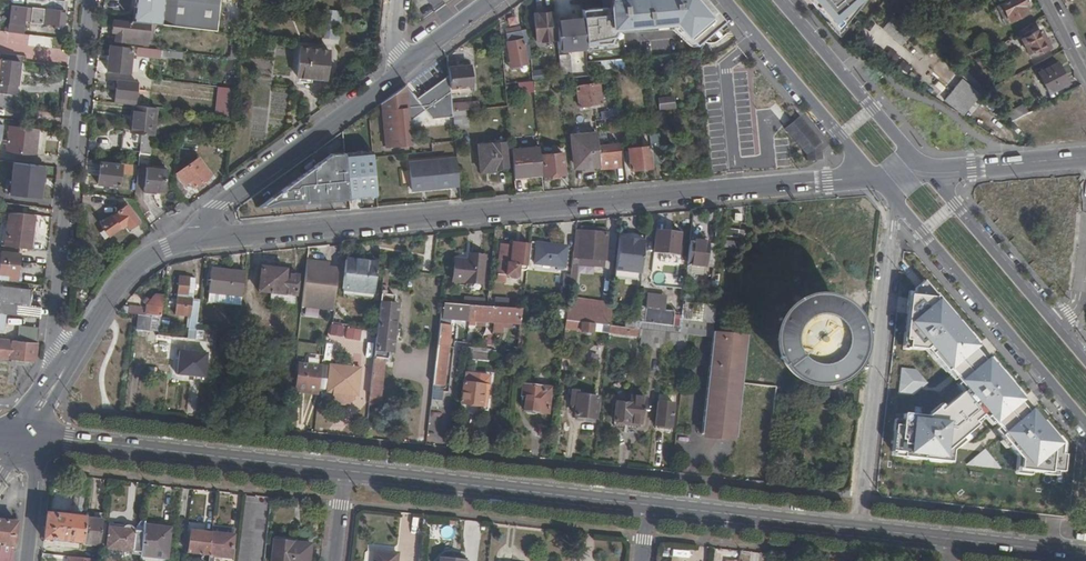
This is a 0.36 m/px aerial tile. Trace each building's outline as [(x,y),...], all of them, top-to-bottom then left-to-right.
[(64,10),(65,0),(62,0),(34,0),(34,1),(27,0),(26,5),(64,10)] [(132,21),(149,22),(216,30),(220,0),(135,0),(132,21)] [(585,17),(587,43),(609,42),(614,31),(665,28),(688,47),(719,22),(701,0),(605,0),(602,9),(584,11),(585,17)] [(837,33),(861,0),(807,0),(837,33)] [(1006,12),(1003,15),(1007,21),(1009,19),(1011,21),(1027,11),(1023,4),(1026,2),(1024,0),(1009,0),(1002,4),(1006,12)] [(63,24),(65,10),(64,10),(26,5),(22,5),(20,19),(33,21),(33,20),(63,24)] [(325,36),(334,37),(336,11),(328,10),(325,36)] [(538,39),(559,38),(557,19),(556,10),(535,12),(538,39)] [(894,16),(883,28),(901,43),(912,31),(894,16)] [(560,45),(587,43),(585,17),(557,19),(559,38),(560,45)] [(132,21),(131,20),(130,23),(112,21),(111,31),(115,31),(114,40),(146,44),(149,22),(132,21)] [(533,57),(529,27),(508,31),(514,61),(533,57)] [(1041,28),(1023,38),(1031,55),(1049,46),(1041,28)] [(27,37),(27,49),(53,50),(54,38),(27,37)] [(114,44),(110,43),(107,69),(129,71),(130,54),(131,51),(122,50),(123,45),(114,44)] [(231,57),(238,58),(239,45),(232,44),(231,57)] [(153,56),(153,53),(154,48),(138,47),(137,54),(153,56)] [(297,67),(326,70),(329,50),(300,47),(297,67)] [(563,74),(573,73),(571,50),(560,51),(563,74)] [(27,62),(51,64),(52,56),(28,54),(28,55),(27,62)] [(17,83),(20,60),(0,58),(0,82),(17,83)] [(1059,62),(1039,72),(1049,92),(1069,83),(1059,62)] [(472,63),(449,64),(450,72),(452,86),(474,84),(472,63)] [(325,79),(326,70),(297,67),(296,76),(325,79)] [(967,78),(981,91),(985,89),(967,69),(962,73),(967,78)] [(396,91),(383,100),(388,143),(402,142),(402,145),(406,145),(406,142),(412,141),(410,118),(425,107),(434,115),(454,112),(454,108),(453,100),(452,86),(450,72),(417,96),(407,83),(396,91)] [(532,85),(532,78),(521,79),(521,87),(532,85)] [(947,101),(965,116),(983,94),(981,91),(967,78),(947,101)] [(115,79),(113,103),(133,105),(136,81),(115,79)] [(603,81),(581,83),(583,103),(605,102),(603,81)] [(15,93),(17,83),(0,82),(0,92),(15,93)] [(216,114),(230,115),(234,88),(219,86),(216,114)] [(659,110),(675,109),(674,96),(658,96),(659,110)] [(467,107),(475,106),(474,99),(460,100),(460,107),(467,107)] [(1005,113),(1012,120),(1027,111),(1029,110),(1025,103),(1005,113)] [(134,105),(131,133),(141,134),(150,135),(152,135),(155,107),(152,107),(145,106),(134,105)] [(454,112),(456,126),(469,124),(467,107),(460,107),(454,108),(454,112)] [(624,127),(623,113),(598,116),(598,124),(612,122),(612,128),(624,127)] [(822,144),(799,117),(785,129),(806,155),(806,160),(823,160),(822,144)] [(36,129),(9,126),(8,140),(4,140),(3,144),(7,145),(6,151),(33,154),(36,129)] [(665,158),(662,130),(654,131),(655,143),(656,159),(665,158)] [(600,144),(599,131),(576,134),(578,162),(602,160),(600,144)] [(121,149),(139,151),(141,134),(131,133),(123,132),(121,149)] [(150,135),(141,134),(139,151),(139,154),(148,155),(150,135)] [(509,155),(515,154),(514,147),(513,137),(507,138),(507,135),(479,137),(482,165),(510,164),(509,155)] [(602,160),(602,164),(622,163),(620,142),(600,144),(602,160)] [(634,164),(657,163),(656,159),(655,143),(632,145),(634,164)] [(515,154),(517,177),(526,177),(526,173),(533,173),(545,172),(542,145),(514,147),(515,154)] [(374,148),(346,151),(351,195),(378,192),(374,148)] [(545,150),(547,177),(556,176),(556,172),(568,171),(566,151),(556,151),(555,150),(545,150)] [(351,195),(346,151),(333,153),(261,203),(351,195)] [(440,183),(461,181),(459,153),(412,157),(415,185),(435,183),(435,181),(440,180),(440,183)] [(195,186),(210,174),(198,157),(182,168),(185,173),(182,176),(187,182),(189,180),(195,186)] [(46,166),(14,163),(11,194),(42,198),(46,166)] [(119,187),(122,166),(101,163),(98,185),(119,187)] [(135,186),(145,187),(147,169),(137,169),(135,186)] [(164,193),(166,171),(147,169),(145,187),(144,191),(164,193)] [(125,223),(128,227),(136,220),(124,205),(116,212),(117,213),(99,225),(108,237),(125,223)] [(4,245),(29,248),(33,215),(17,212),(8,213),(4,245)] [(746,227),(727,225),(726,233),(745,235),(746,227)] [(684,231),(659,227),(656,251),(680,255),(684,231)] [(608,258),(610,230),(583,228),(581,256),(608,258)] [(647,235),(622,232),(617,276),(641,278),(642,271),(624,268),(628,240),(635,242),(636,238),(647,239),(647,235)] [(738,239),(726,237),(725,244),(737,245),(738,239)] [(642,271),(647,239),(636,238),(635,242),(628,240),(624,268),(642,271)] [(709,243),(691,241),(685,283),(693,284),(693,273),(690,273),(692,265),(706,267),(706,266),(709,243)] [(528,271),(532,244),(513,242),(513,245),(501,244),(498,273),(518,276),(519,270),(528,271)] [(559,250),(560,245),(538,242),(536,262),(565,266),(567,251),(559,250)] [(722,268),(724,245),(709,243),(706,266),(722,268)] [(5,281),(6,274),(16,276),(18,253),(0,252),(0,254),(0,280),(5,281)] [(471,257),(457,256),(455,278),(484,280),(486,253),(471,252),(471,257)] [(379,259),(348,255),(344,287),(375,291),(379,259)] [(607,265),(608,258),(581,256),(580,262),(607,265)] [(341,264),(308,260),(303,302),(336,306),(341,264)] [(662,284),(681,283),(680,262),(661,262),(662,284)] [(273,290),(275,265),(263,263),(260,288),(272,290),(273,290)] [(244,293),(247,268),(214,264),(211,288),(212,288),(244,293)] [(287,266),(275,265),(273,290),(297,292),(299,271),(287,270),(287,266)] [(705,274),(706,267),(692,265),(690,273),(693,273),(705,274)] [(198,327),(201,299),(195,299),(196,297),(190,297),(192,275),(182,273),(178,311),(193,313),(192,326),(198,327)] [(390,275),(385,274),(380,323),(378,342),(388,344),(391,344),(392,336),(396,336),(402,289),(397,289),(398,280),(390,279),(390,275)] [(190,297),(196,297),(198,276),(192,275),(190,297)] [(507,276),(506,284),(517,284),(517,277),(507,276)] [(1066,443),(923,278),(907,292),(888,456),(952,464),(954,450),(984,422),(1020,460),(1018,471),(1062,476),(1066,443)] [(30,290),(31,284),(5,281),(0,280),(0,287),(30,290)] [(7,303),(29,305),(30,290),(0,287),(0,302),(7,303)] [(244,293),(212,288),(211,297),(243,302),(244,293)] [(29,305),(41,307),(43,292),(30,290),(29,305)] [(297,292),(273,290),(272,290),(271,296),(297,299),(297,292)] [(128,309),(137,310),(139,311),(154,311),(164,312),(166,292),(159,292),(150,302),(149,305),(129,304),(128,309)] [(644,323),(673,325),(674,310),(665,310),(666,294),(646,292),(644,323)] [(693,300),(700,301),(701,292),(694,292),(693,300)] [(476,302),(475,295),(466,294),(466,302),(476,302)] [(524,306),(488,303),(486,303),(476,302),(466,302),(445,299),(444,315),(522,321),(524,306)] [(714,334),(715,330),(718,304),(700,301),(693,300),(683,299),(680,331),(689,331),(714,334)] [(570,300),(568,318),(585,320),(597,322),(603,323),(605,304),(570,300)] [(7,315),(40,318),(41,307),(29,305),(7,303),(5,315),(7,315)] [(122,309),(118,314),(121,319),(136,321),(137,310),(128,309),(122,309)] [(139,311),(138,321),(137,325),(152,327),(154,311),(139,311)] [(161,333),(162,331),(164,314),(155,313),(152,337),(157,337),(155,353),(159,353),(161,333)] [(567,327),(584,330),(585,320),(568,318),(567,327)] [(336,320),(335,330),(344,332),(346,321),(336,320)] [(596,332),(597,322),(585,320),(584,330),(596,332)] [(436,370),(432,402),(443,403),(445,389),(444,389),(446,371),(447,371),(450,350),(449,349),(453,323),(442,321),(438,348),(436,370)] [(836,346),(836,343),(836,339),(835,335),(833,331),(831,328),(828,326),(824,324),(821,323),(817,322),(813,322),(809,323),(806,325),(802,327),(800,330),(797,333),(796,336),(795,340),(795,344),(796,348),(797,351),(799,355),(802,358),(805,360),(809,362),(812,363),(816,363),(820,362),(824,361),(827,359),(830,357),(833,354),(834,350),(836,346)] [(627,325),(612,323),(611,329),(611,330),(631,333),(631,328),(627,327),(627,325)] [(247,332),(255,332),(255,326),(240,324),(239,331),(247,332)] [(665,346),(665,341),(667,330),(635,326),(627,325),(627,327),(631,328),(631,333),(652,335),(651,344),(665,346)] [(16,341),(37,344),(39,328),(18,327),(16,341)] [(681,348),(687,348),(689,331),(680,331),(667,330),(665,341),(681,342),(681,348)] [(745,332),(715,330),(714,334),(703,432),(737,436),(739,409),(743,379),(748,333),(745,332)] [(191,336),(161,333),(159,353),(189,357),(191,336)] [(34,362),(36,359),(37,344),(16,341),(0,340),(0,358),(34,362)] [(375,359),(386,360),(388,344),(378,342),(375,359)] [(465,342),(464,348),(472,349),(490,350),(490,345),(465,342)] [(492,358),(492,351),(490,350),(472,349),(471,356),(492,358)] [(375,359),(371,399),(381,400),(386,360),(375,359)] [(298,385),(319,387),(320,387),(322,363),(301,361),(298,385)] [(330,389),(347,392),(347,391),(350,364),(333,362),(330,389)] [(347,391),(347,392),(360,393),(364,365),(350,364),(347,391)] [(492,373),(467,370),(462,409),(486,412),(492,373)] [(775,414),(777,398),(779,383),(743,379),(739,409),(743,410),(740,433),(750,435),(751,429),(764,430),(766,413),(775,414)] [(553,385),(524,381),(522,393),(526,394),(525,406),(549,410),(553,385)] [(579,388),(572,387),(570,401),(577,402),(576,412),(597,415),(600,393),(579,391),(579,388)] [(559,388),(557,403),(567,405),(569,390),(559,388)] [(650,395),(634,393),(633,402),(620,400),(618,418),(642,420),(644,409),(648,409),(650,395)] [(676,401),(660,400),(658,423),(673,425),(676,401)] [(907,465),(905,475),(916,477),(918,467),(907,465)] [(49,515),(86,519),(87,513),(52,509),(49,515)] [(100,547),(103,522),(86,519),(49,515),(47,514),(44,539),(100,547)] [(255,517),(254,528),(265,529),(267,518),(255,517)] [(0,521),(0,560),(12,560),(16,523),(0,521)] [(144,526),(144,522),(141,522),(133,531),(108,528),(106,548),(132,551),(132,555),(141,556),(144,526)] [(389,534),(398,535),(399,525),(390,523),(389,534)] [(171,529),(144,526),(141,556),(167,560),(171,529)] [(213,527),(212,533),(209,555),(209,560),(214,560),(214,556),(231,558),(234,530),(213,527)] [(209,555),(212,533),(192,531),(189,552),(209,555)] [(271,560),(310,560),(312,545),(309,545),(309,547),(292,545),(292,543),(273,541),(271,560)] [(691,548),(661,549),(661,560),(691,560),(691,548)] [(398,555),(376,552),(375,560),(398,560),(398,555)]
